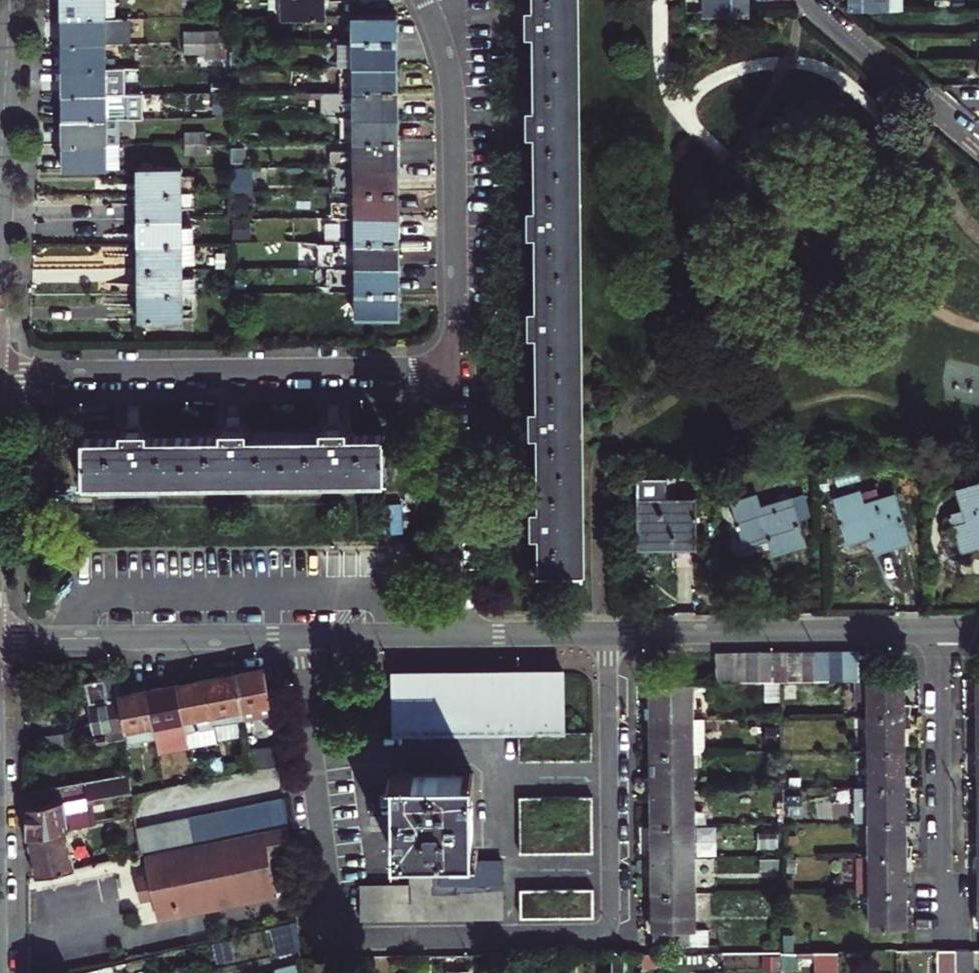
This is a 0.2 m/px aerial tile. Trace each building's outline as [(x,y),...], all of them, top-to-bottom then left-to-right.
[(105,0),(61,0),(61,19),(105,18),(105,0)] [(114,0),(105,0),(105,18),(114,18),(114,0)] [(325,0),(269,0),(270,7),(281,7),(281,16),(325,16),(325,0)] [(535,7),(527,7),(527,11),(524,11),(524,18),(524,25),(528,25),(528,29),(535,29),(536,107),(529,107),(529,111),(525,111),(525,118),(525,125),(529,125),(529,129),(536,129),(537,207),(530,207),(530,211),(526,211),(526,218),(526,225),(530,225),(530,229),(537,229),(538,307),(531,307),(531,311),(527,311),(527,319),(527,325),(531,325),(531,329),(538,329),(539,407),(532,407),(532,411),(528,411),(528,416),(528,425),(532,425),(532,429),(539,429),(540,507),(533,507),(533,511),(529,511),(529,517),(529,525),(533,525),(533,529),(541,529),(541,566),(538,566),(538,569),(581,569),(581,571),(583,571),(577,0),(535,0),(535,7)] [(704,12),(747,12),(747,0),(703,0),(704,12)] [(849,10),(902,10),(902,0),(849,0),(849,10)] [(396,40),(396,15),(391,15),(352,15),(352,40),(396,40)] [(114,18),(105,18),(61,19),(61,44),(105,44),(124,43),(124,18),(114,18)] [(183,32),(183,43),(225,42),(225,31),(183,32)] [(324,61),(352,61),(352,40),(324,41),(324,61)] [(396,40),(352,40),(352,61),(352,66),(396,65),(396,40)] [(226,58),(225,42),(183,43),(184,53),(205,53),(205,59),(226,58)] [(105,69),(105,44),(61,44),(61,69),(105,69)] [(339,66),(339,91),(352,91),(396,90),(396,65),(352,66),(339,66)] [(118,93),(118,68),(105,69),(106,94),(118,93)] [(106,94),(105,69),(61,69),(61,94),(106,94)] [(339,91),(340,116),(353,116),(392,115),(397,115),(396,90),(352,91),(339,91)] [(61,94),(62,119),(118,118),(144,118),(143,93),(118,93),(106,94),(61,94)] [(397,140),(397,115),(392,115),(353,116),(353,141),(397,140)] [(340,141),(353,141),(353,116),(340,116),(340,141)] [(119,143),(118,118),(62,119),(62,144),(106,144),(119,143)] [(185,132),(185,143),(206,142),(206,132),(185,132)] [(353,166),(397,165),(397,140),(353,141),(353,151),(329,151),(329,166),(353,166)] [(206,153),(206,142),(185,143),(185,153),(206,153)] [(119,169),(119,143),(106,144),(107,169),(119,169)] [(107,169),(106,144),(62,144),(62,169),(107,169)] [(245,161),(245,147),(233,147),(233,162),(245,161)] [(354,191),(397,190),(397,165),(353,166),(353,171),(331,171),(331,191),(354,191)] [(137,168),(138,193),(181,193),(181,176),(181,168),(137,168)] [(354,216),(398,215),(397,190),(354,191),(354,201),(331,201),(331,216),(354,216)] [(182,209),(181,193),(138,193),(138,218),(182,218),(182,209)] [(249,194),(234,194),(234,216),(249,216),(249,194)] [(398,215),(354,216),(354,241),(393,240),(398,240),(398,215)] [(182,227),(182,218),(138,218),(138,243),(182,243),(192,243),(192,227),(182,227)] [(398,240),(393,240),(354,241),(319,242),(319,266),(329,266),(394,265),(398,265),(398,240)] [(182,263),(182,243),(138,243),(138,269),(182,268),(182,263)] [(192,243),(182,243),(182,263),(195,263),(195,243),(192,243)] [(398,265),(394,265),(329,266),(330,291),(355,291),(394,290),(399,290),(398,265)] [(182,278),(182,268),(138,269),(138,294),(182,293),(193,293),(193,277),(182,278)] [(399,290),(394,290),(355,291),(355,316),(399,315),(399,290)] [(183,318),(182,293),(138,294),(139,319),(183,318)] [(79,479),(79,480),(260,478),(387,477),(387,475),(384,475),(383,432),(381,432),(381,435),(343,436),(343,428),(339,428),(339,425),(331,425),(325,425),(325,428),(321,428),(321,436),(243,437),(243,429),(239,429),(239,426),(231,426),(225,426),(225,429),(221,429),(221,437),(143,438),(143,430),(139,430),(139,427),(131,427),(125,427),(125,431),(121,431),(121,438),(83,439),(83,435),(81,435),(81,479),(79,479)] [(956,489),(962,510),(950,513),(961,550),(978,545),(978,482),(956,489)] [(863,504),(880,499),(876,487),(860,492),(863,504)] [(876,549),(909,539),(895,494),(880,499),(863,504),(860,492),(859,492),(834,499),(847,541),(864,535),(865,537),(871,535),(876,549)] [(768,538),(773,553),(805,542),(798,518),(792,498),(792,497),(760,507),(756,495),(731,503),(744,544),(761,538),(761,540),(768,538)] [(792,498),(798,518),(809,515),(803,495),(792,498)] [(636,498),(637,547),(697,546),(696,497),(636,498)] [(843,651),(844,680),(855,680),(859,680),(858,650),(843,651)] [(758,652),(759,681),(763,681),(773,681),(772,651),(758,652)] [(772,651),(773,681),(779,681),(787,681),(787,651),(772,651)] [(787,651),(787,681),(801,681),(801,651),(787,651)] [(801,651),(801,681),(815,680),(815,651),(801,651)] [(815,651),(815,680),(830,680),(829,651),(815,651)] [(829,651),(830,680),(844,680),(843,651),(829,651)] [(715,652),(715,682),(730,681),(730,652),(715,652)] [(730,652),(730,681),(744,681),(744,652),(730,652)] [(744,652),(744,681),(759,681),(758,652),(744,652)] [(235,674),(243,721),(273,715),(270,702),(264,669),(235,674)] [(395,733),(518,732),(533,732),(547,732),(562,731),(564,731),(563,673),(409,674),(409,681),(392,720),(394,720),(395,733)] [(206,680),(214,726),(243,721),(235,674),(206,680)] [(92,720),(97,742),(124,737),(126,737),(118,696),(114,676),(85,681),(92,720)] [(902,679),(859,680),(855,680),(856,716),(868,716),(909,716),(910,710),(910,704),(903,704),(902,679)] [(972,715),(978,715),(978,679),(978,703),(970,703),(971,710),(972,715)] [(177,685),(188,747),(217,742),(214,726),(206,680),(177,685)] [(773,681),(763,681),(764,695),(779,695),(779,681),(773,681)] [(645,718),(691,718),(691,682),(650,682),(651,707),(643,707),(644,713),(645,718)] [(148,691),(156,737),(159,752),(188,747),(177,685),(148,691)] [(801,686),(786,686),(787,713),(801,712),(801,686)] [(126,737),(127,742),(156,737),(148,691),(118,696),(126,737)] [(972,715),(971,722),(970,726),(978,726),(978,750),(978,715),(972,715)] [(868,716),(868,751),(903,751),(903,727),(911,727),(910,722),(909,716),(868,716)] [(643,730),(651,730),(651,753),(691,753),(691,718),(645,718),(644,724),(643,730)] [(704,718),(691,718),(691,753),(704,753),(704,718)] [(62,733),(65,748),(97,742),(92,720),(62,733)] [(533,732),(518,732),(518,760),(591,760),(591,746),(591,731),(564,731),(562,731),(547,732),(533,732)] [(43,737),(46,751),(65,748),(62,733),(43,737)] [(249,752),(253,770),(285,765),(284,745),(249,752)] [(978,750),(978,773),(971,774),(972,780),(972,785),(978,785),(978,750)] [(868,751),(869,786),(910,786),(910,780),(911,774),(903,774),(903,751),(868,751)] [(645,789),(692,788),(691,753),(651,753),(652,777),(644,777),(644,782),(645,789)] [(393,854),(410,854),(410,884),(441,883),(440,861),(440,853),(474,853),(473,772),(392,773),(392,817),(393,854)] [(129,773),(27,791),(27,811),(27,836),(65,829),(95,823),(91,803),(132,795),(129,773)] [(869,786),(855,786),(855,821),(869,821),(904,821),(904,797),(911,797),(911,792),(910,786),(869,786)] [(652,824),(692,823),(692,788),(645,789),(645,796),(644,800),(652,800),(652,824)] [(519,797),(519,825),(519,853),(592,852),(592,838),(592,824),(592,808),(592,796),(562,796),(519,797)] [(145,853),(288,824),(283,797),(135,827),(141,854),(145,853)] [(869,821),(870,856),(910,856),(911,849),(912,844),(904,844),(904,821),(869,821)] [(646,859),(693,858),(692,823),(652,824),(652,847),(645,847),(646,854),(646,859)] [(154,898),(158,917),(276,893),(269,856),(290,852),(289,839),(288,824),(145,853),(149,873),(154,898)] [(31,855),(35,876),(74,868),(65,829),(27,836),(31,855)] [(857,856),(857,891),(870,891),(905,891),(904,867),(912,867),(911,862),(910,856),(870,856),(857,856)] [(645,870),(653,870),(653,894),(693,893),(693,858),(646,859),(645,866),(645,870)] [(779,859),(759,859),(759,870),(779,870),(779,859)] [(440,861),(441,883),(502,883),(502,860),(440,861)] [(149,873),(134,876),(139,901),(154,898),(149,873)] [(360,884),(361,920),(429,919),(479,918),(503,918),(502,883),(441,883),(410,884),(360,884)] [(520,889),(520,917),(535,917),(593,917),(593,902),(593,888),(520,889)] [(870,891),(870,928),(905,927),(911,927),(912,922),(913,915),(905,915),(905,891),(870,891)] [(653,930),(653,945),(708,945),(708,929),(693,929),(693,893),(653,894),(653,918),(645,918),(646,925),(647,930),(653,930)] [(296,921),(270,927),(277,955),(300,949),(296,921)] [(782,936),(782,949),(792,949),(792,936),(782,936)] [(955,949),(937,949),(937,972),(956,972),(956,971),(955,949)] [(973,949),(955,949),(956,971),(974,971),(973,949)] [(780,951),(780,967),(796,967),(796,951),(780,951)] [(838,951),(820,951),(821,972),(839,972),(838,951)] [(641,953),(641,964),(663,964),(663,953),(641,953)] [(762,958),(745,958),(745,972),(762,972),(762,958)] [(296,964),(275,969),(275,971),(268,972),(297,972),(296,964)]
